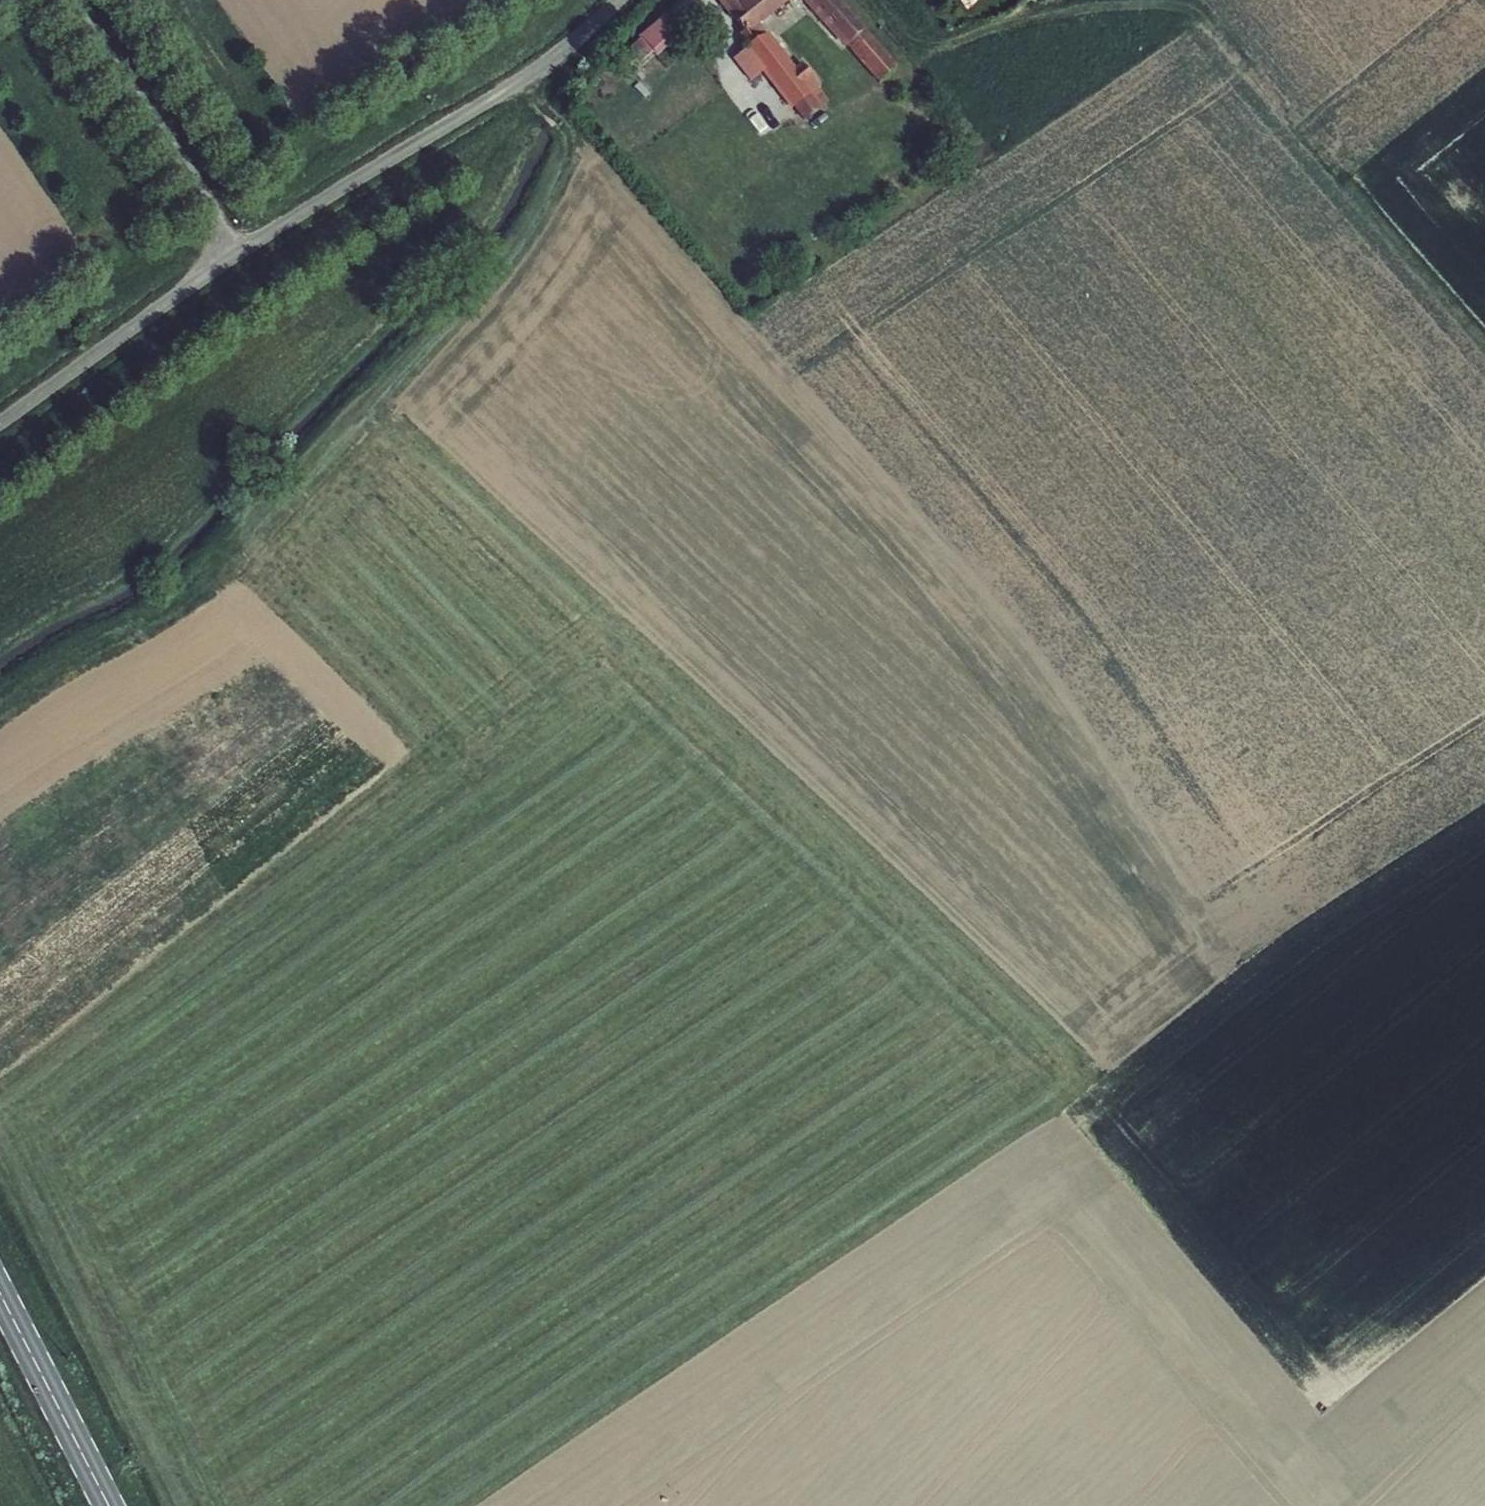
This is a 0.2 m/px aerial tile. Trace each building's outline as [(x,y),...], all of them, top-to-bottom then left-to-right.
[(751,29),(755,26),(784,0),(728,0),(751,29)] [(840,34),(800,68),(772,35),(766,39),(758,46),(754,50),(799,104),(816,89),(810,81),(850,46),(857,54),(875,38),(843,0),(813,0),(840,34)] [(766,39),(755,26),(751,29),(746,33),(758,46),(766,39)] [(896,63),(875,38),(857,54),(878,80),(896,63)]
